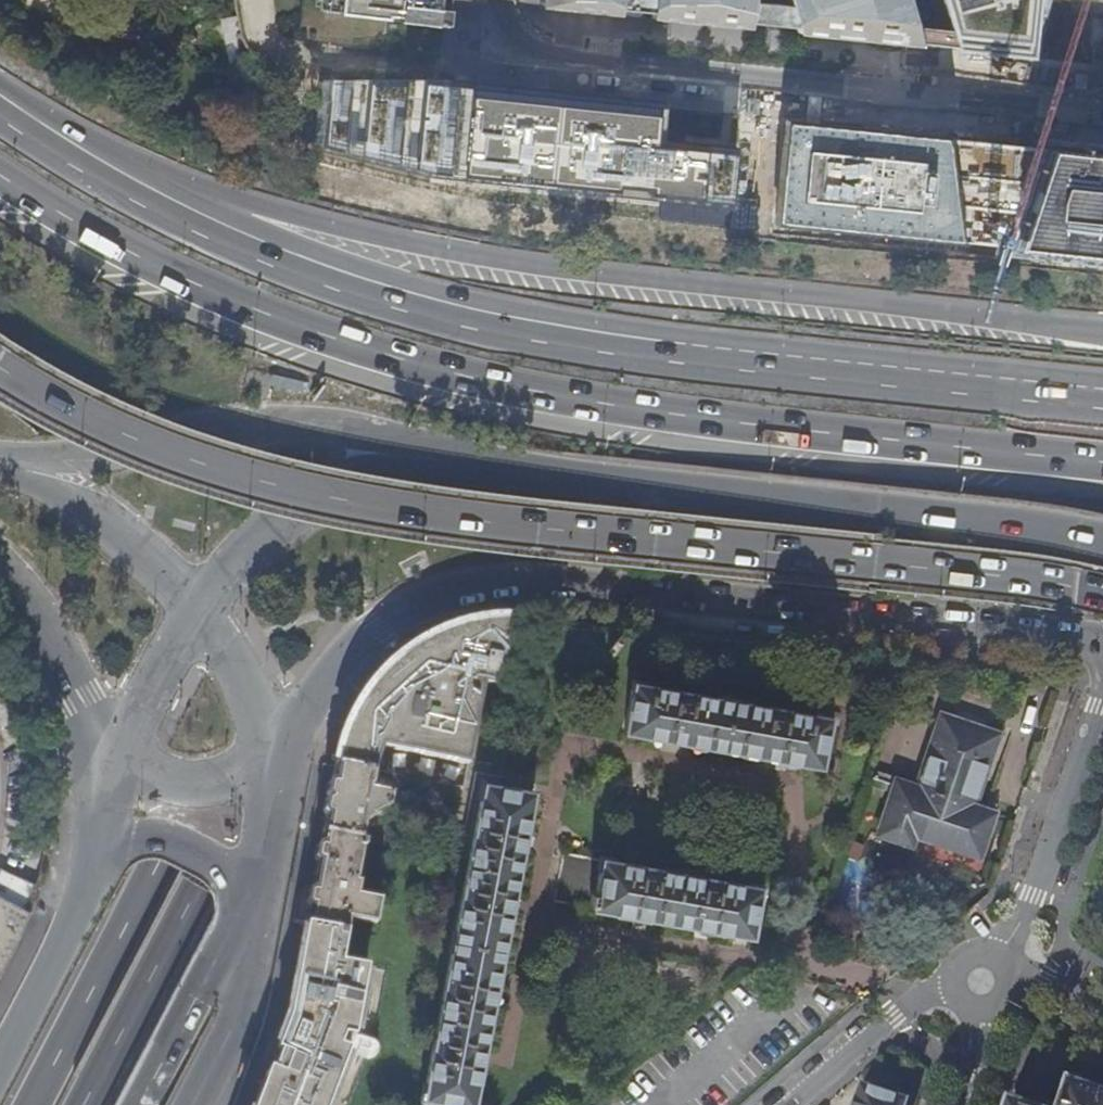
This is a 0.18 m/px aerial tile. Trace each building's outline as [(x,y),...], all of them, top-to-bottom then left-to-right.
[(448,0),(327,0),(325,10),(445,24),(448,0)] [(539,7),(618,15),(618,11),(619,0),(540,0),(539,7)] [(618,11),(651,14),(652,0),(619,0),(618,11)] [(748,28),(749,24),(751,2),(751,0),(652,0),(651,14),(650,18),(748,28)] [(921,46),(919,39),(915,26),(907,0),(788,0),(789,5),(793,6),(791,13),(796,29),(797,33),(921,46)] [(949,28),(954,43),(956,50),(1024,57),(1033,0),(941,0),(949,28)] [(751,2),(749,24),(796,29),(791,13),(793,6),(751,2)] [(240,20),(239,15),(221,18),(231,68),(249,65),(244,41),(240,20)] [(915,26),(919,39),(954,43),(949,28),(915,26)] [(654,144),(658,106),(477,87),(438,83),(420,81),(330,83),(324,148),(430,172),(615,191),(616,185),(648,189),(648,194),(731,203),(736,153),(654,144)] [(944,140),(784,123),(775,221),(957,241),(1012,247),(1102,257),(1102,157),(1046,151),(944,140)] [(452,632),(444,635),(437,639),(430,642),(422,648),(415,652),(405,660),(396,667),(398,673),(393,675),(392,673),(369,691),(371,708),(364,713),(356,744),(341,740),(334,764),(374,772),(378,746),(466,762),(483,683),(500,687),(513,618),(508,619),(508,623),(502,624),(502,619),(494,620),(484,621),(476,623),(470,625),(460,629),(452,632)] [(624,731),(819,766),(828,718),(633,683),(624,731)] [(915,835),(979,857),(994,813),(974,805),(998,733),(942,714),(918,786),(897,779),(878,834),(912,846),(915,835)] [(371,786),(374,772),(334,764),(321,832),(360,840),(364,821),(371,818),(371,816),(388,807),(391,794),(369,788),(369,786),(371,786)] [(460,1104),(472,1104),(531,792),(483,783),(424,1098),(460,1104)] [(375,924),(380,900),(356,896),(358,883),(354,882),(361,847),(363,847),(364,841),(360,840),(321,832),(311,886),(308,886),(305,886),(302,887),(301,888),(300,890),(298,892),(293,921),(305,923),(345,930),(347,919),(375,924)] [(555,901),(592,908),(593,907),(750,935),(759,888),(602,860),(601,859),(564,852),(555,901)] [(42,886),(37,883),(2,867),(0,871),(0,980),(18,946),(42,886)] [(305,923),(286,1020),(277,1044),(281,1045),(271,1073),(266,1071),(253,1104),(327,1104),(348,1049),(321,1039),(324,1033),(353,1038),(367,968),(340,962),(345,930),(305,923)] [(281,1045),(277,1044),(266,1071),(271,1073),(281,1045)] [(1072,1078),(1063,1104),(1102,1104),(1102,1088),(1072,1078)] [(908,1098),(863,1082),(855,1104),(906,1104),(908,1098)] [(1009,1104),(1037,1104),(1012,1097),(1009,1104)]
